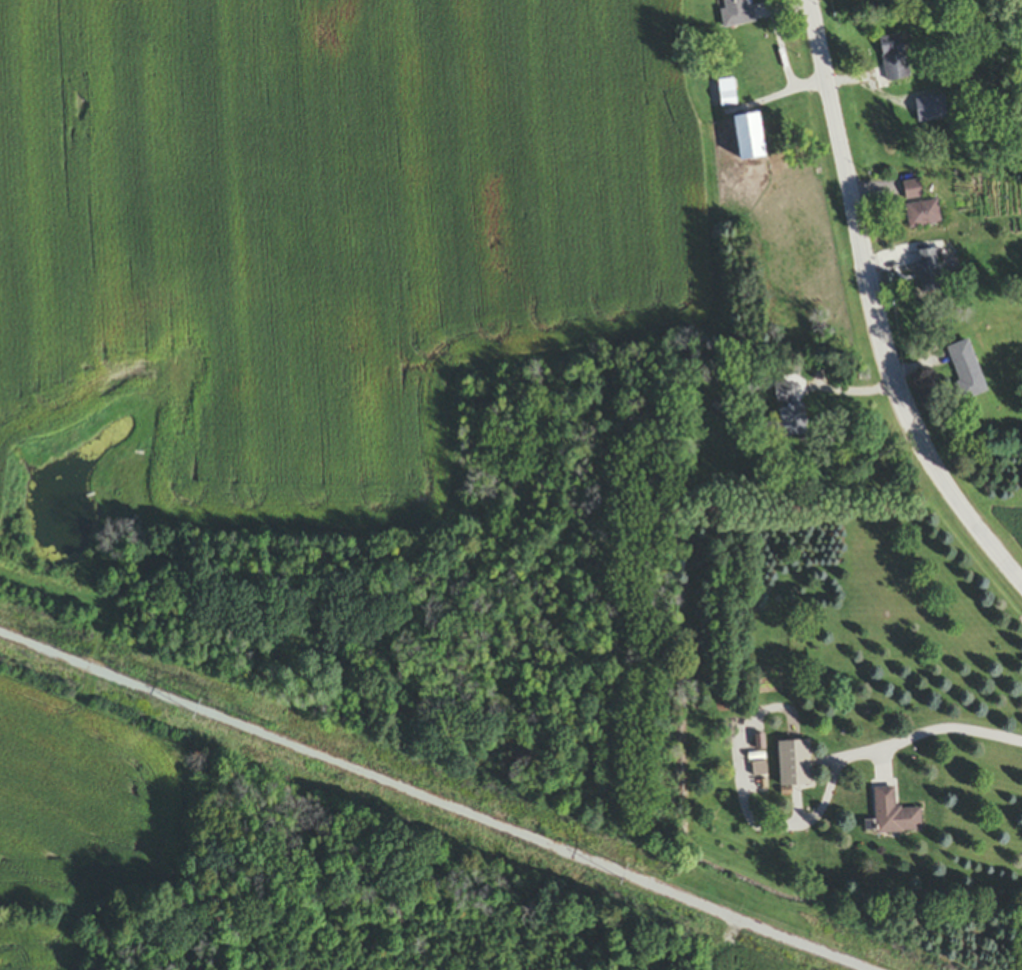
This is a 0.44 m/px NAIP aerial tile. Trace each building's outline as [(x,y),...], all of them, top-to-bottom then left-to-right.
[(724,30),(754,26),(750,1),(745,1),(745,0),(720,0),(724,30)] [(878,41),(887,84),(910,79),(900,36),(878,41)] [(734,108),(734,82),(718,82),(718,108),(734,108)] [(763,159),(757,115),(730,118),(736,162),(763,159)] [(906,203),(924,199),(920,182),(902,185),(906,203)] [(942,225),(937,202),(905,208),(910,232),(942,225)] [(919,283),(939,283),(938,252),(918,252),(919,283)] [(969,342),(948,348),(964,402),(986,395),(969,342)] [(773,386),(775,406),(791,404),(789,384),(773,386)] [(776,412),(783,441),(809,435),(801,405),(776,412)] [(811,787),(810,743),(779,744),(779,788),(811,787)] [(921,834),(920,810),(895,811),(894,790),(875,790),(876,836),(921,834)]
